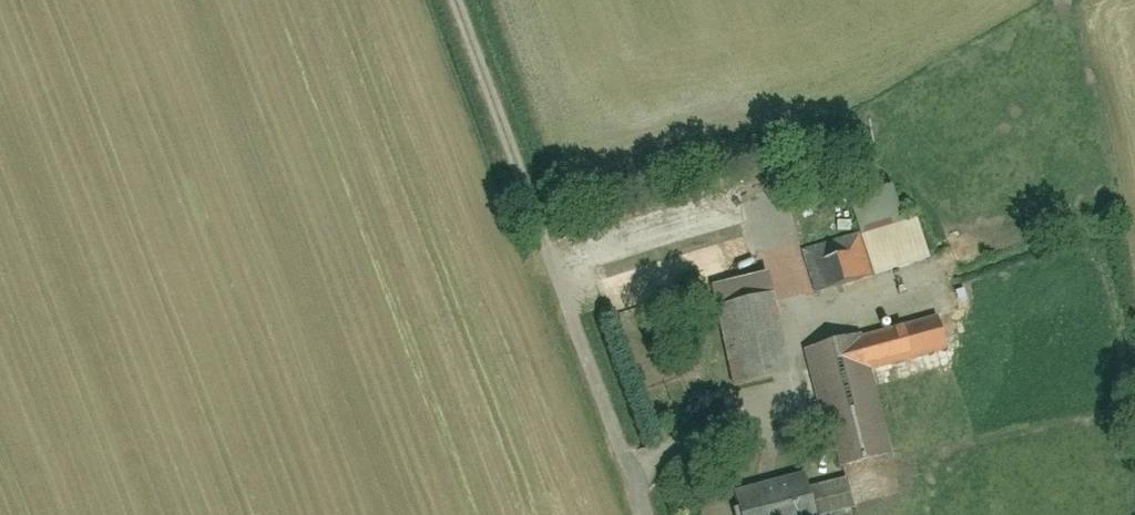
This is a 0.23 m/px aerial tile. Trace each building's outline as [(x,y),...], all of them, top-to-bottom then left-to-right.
[(802,252),(815,294),(930,260),(917,218),(903,222),(892,186),(847,199),(858,235),(802,252)] [(708,288),(735,390),(800,373),(774,271),(708,288)] [(896,451),(876,368),(948,351),(940,320),(808,353),(837,466),(896,451)] [(744,514),(819,514),(811,476),(739,492),(744,514)]
